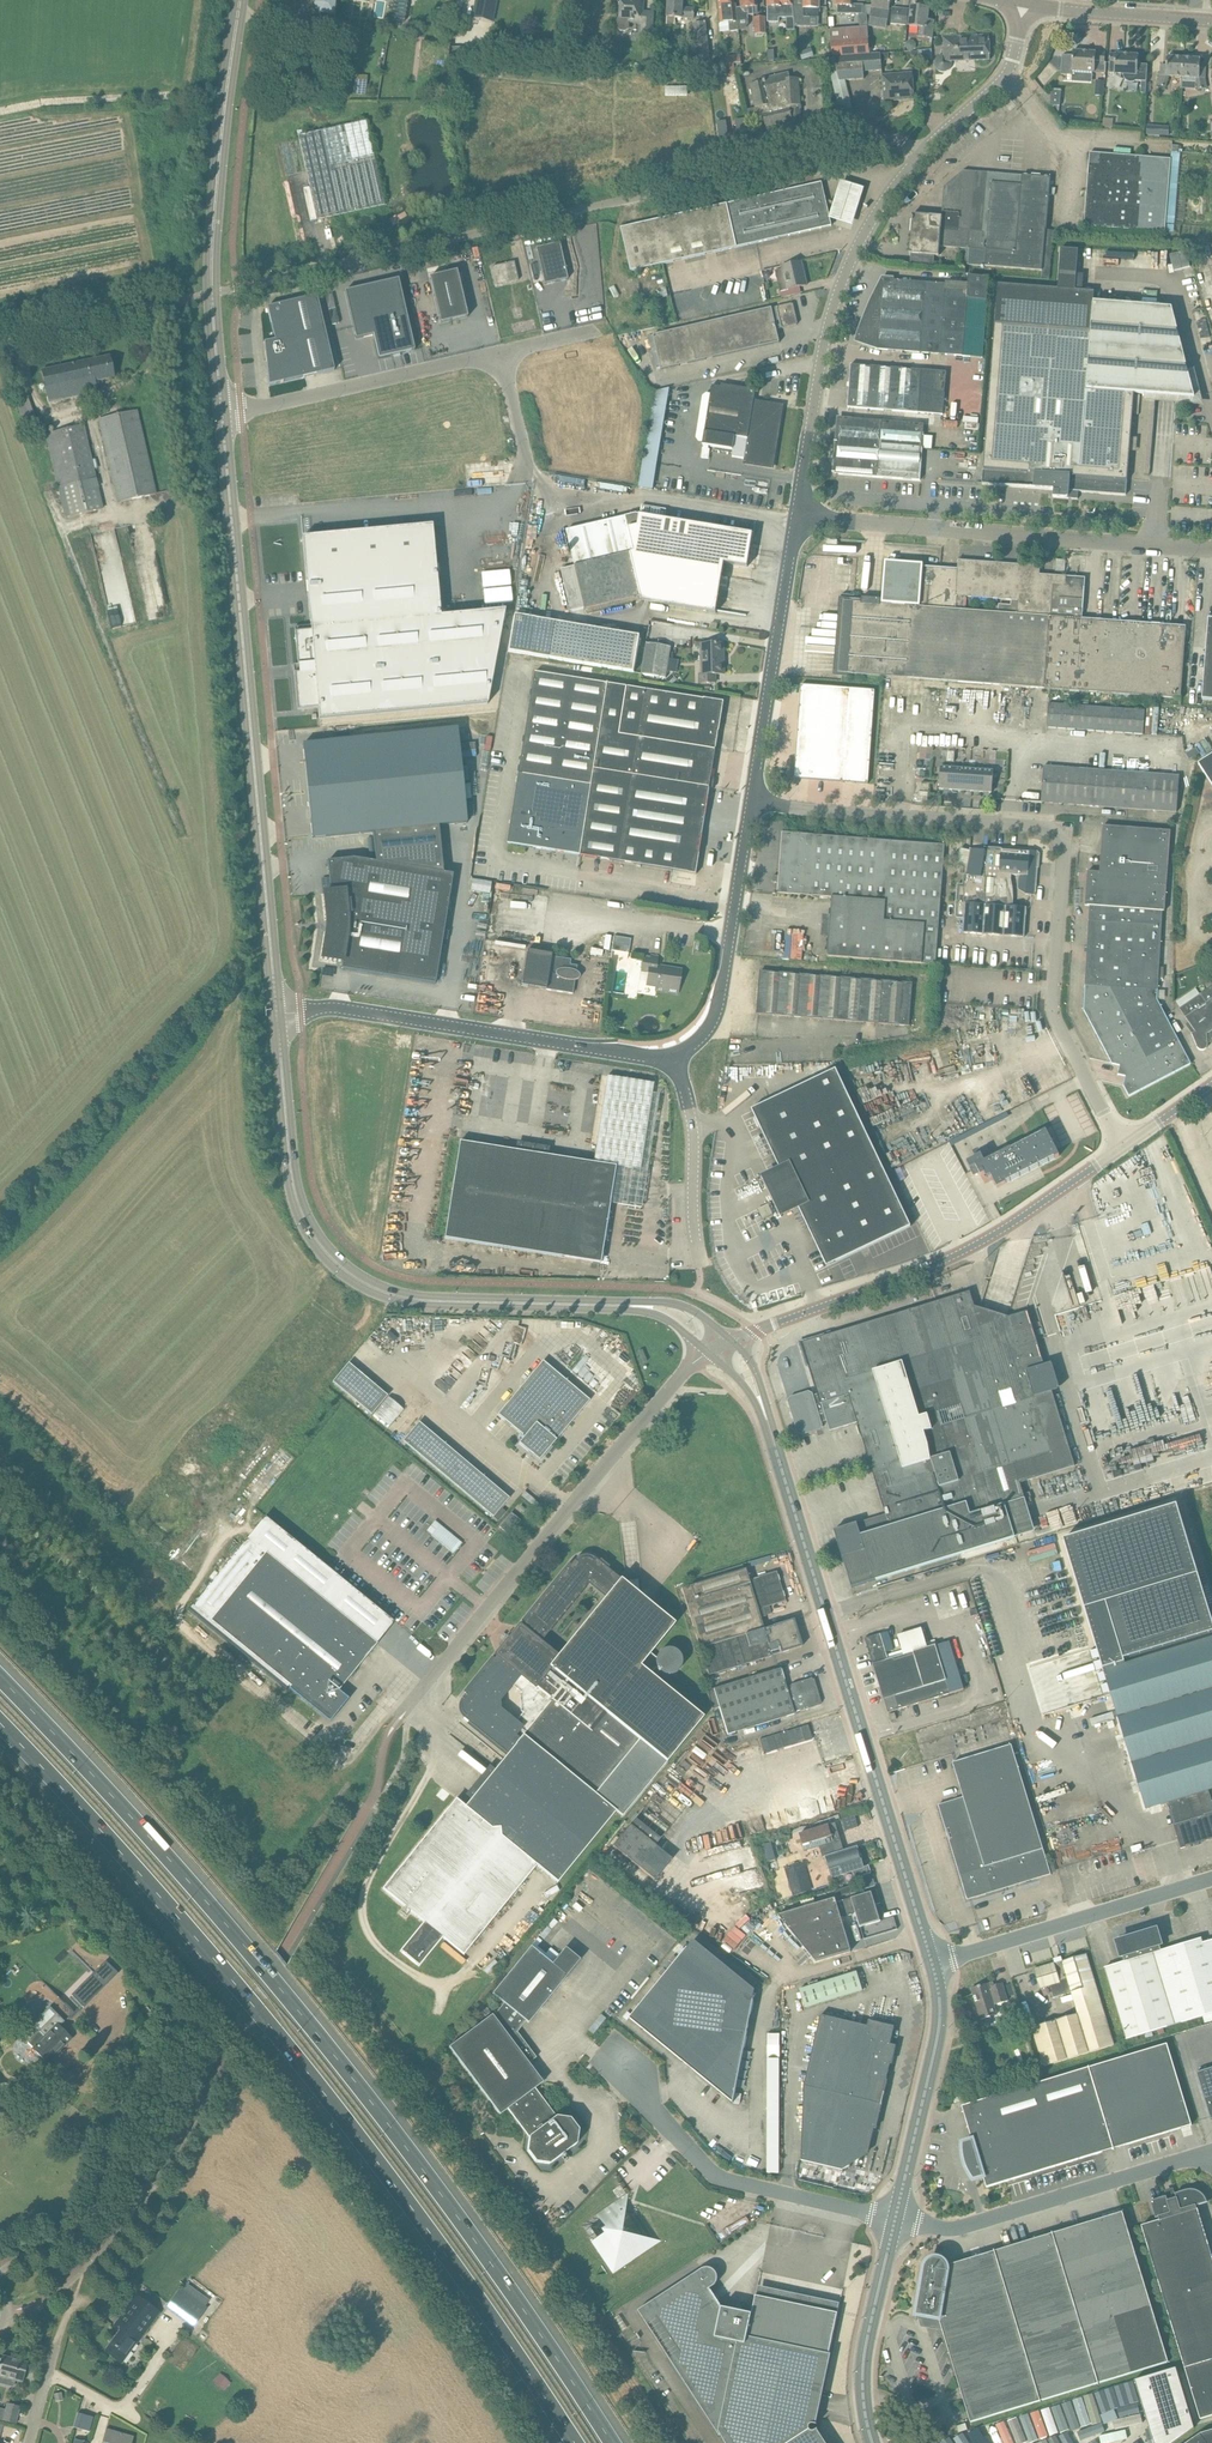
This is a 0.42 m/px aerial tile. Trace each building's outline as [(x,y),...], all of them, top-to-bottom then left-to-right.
[(315,3),(320,14),(321,22),(315,23),(316,38),(332,37),(332,28),(333,28),(336,0),(317,0),(315,3)] [(392,19),(404,22),(408,0),(395,0),(392,19)] [(472,18),(492,22),(497,0),(476,0),(472,18)] [(644,9),(644,0),(621,0),(620,17),(618,19),(618,28),(621,31),(627,31),(630,28),(630,23),(642,23),(641,35),(652,36),(654,12),(644,12),(644,9)] [(667,18),(668,18),(676,19),(682,19),(683,18),(694,19),(695,9),(683,8),(684,0),(669,0),(667,18)] [(738,20),(737,8),(737,4),(734,5),(734,0),(719,0),(721,23),(729,23),(730,32),(739,31),(738,20)] [(757,0),(741,0),(742,8),(737,8),(738,20),(749,20),(749,15),(755,15),(755,7),(758,7),(757,0)] [(768,22),(779,22),(779,18),(794,18),(793,0),(768,0),(768,22)] [(820,2),(820,0),(804,0),(804,5),(795,6),(798,31),(811,30),(810,18),(819,18),(819,9),(820,9),(820,2)] [(863,13),(864,5),(853,5),(853,0),(836,0),(836,5),(838,5),(838,13),(863,13)] [(890,7),(891,0),(873,0),(872,7),(873,7),(871,16),(888,19),(889,10),(890,10),(890,7)] [(933,38),(934,34),(935,22),(927,21),(929,9),(912,7),(910,27),(919,28),(918,36),(933,38)] [(888,33),(902,35),(902,25),(910,26),(911,9),(893,8),(891,24),(888,24),(888,33)] [(756,34),(767,33),(766,17),(755,17),(756,34)] [(691,59),(697,58),(698,60),(710,59),(706,22),(694,23),(697,53),(690,54),(691,59)] [(832,29),(833,56),(870,54),(868,27),(832,29)] [(952,65),(952,61),(990,60),(990,35),(943,37),(943,55),(939,57),(937,59),(936,60),(935,63),(935,66),(936,69),(939,71),(940,72),(943,72),(946,72),(947,72),(949,71),(952,67),(952,65)] [(461,49),(450,48),(449,57),(485,60),(486,51),(474,50),(473,58),(460,57),(461,49)] [(919,60),(933,58),(932,49),(912,51),(912,56),(914,58),(919,58),(919,60)] [(1063,55),(1062,75),(1072,75),(1072,72),(1093,73),(1107,74),(1107,63),(1105,63),(1105,53),(1073,51),(1073,56),(1063,55)] [(881,54),(834,58),(839,81),(845,81),(864,79),(864,72),(882,70),(881,59),(881,54)] [(1139,55),(1110,54),(1109,74),(1124,75),(1125,77),(1126,80),(1128,82),(1130,83),(1132,83),(1136,82),(1142,82),(1141,94),(1146,94),(1148,65),(1138,65),(1139,55)] [(726,73),(732,72),(731,64),(736,63),(735,55),(724,57),(726,73)] [(1183,77),(1184,58),(1167,57),(1167,66),(1161,65),(1161,76),(1158,85),(1166,88),(1170,77),(1183,77)] [(1207,89),(1205,79),(1206,68),(1200,68),(1201,59),(1184,58),(1183,77),(1197,78),(1199,90),(1207,89)] [(914,99),(913,85),(912,73),(882,75),(884,102),(914,99)] [(720,76),(722,96),(737,94),(734,74),(720,76)] [(765,81),(750,84),(755,108),(756,108),(759,118),(764,117),(766,129),(793,122),(793,118),(797,117),(797,118),(801,118),(801,106),(799,78),(786,79),(785,74),(765,79),(765,81)] [(368,76),(355,75),(355,86),(368,87),(368,76)] [(1103,80),(1095,79),(1095,95),(1103,95),(1103,80)] [(666,87),(666,96),(688,96),(688,87),(666,87)] [(1051,106),(1060,107),(1062,91),(1052,90),(1051,106)] [(745,119),(735,120),(736,129),(746,127),(745,119)] [(367,121),(299,136),(317,220),(385,205),(367,121)] [(727,122),(717,123),(718,131),(728,130),(728,129),(727,122)] [(1156,136),(1156,126),(1147,126),(1147,135),(1156,136)] [(889,152),(893,159),(898,156),(894,149),(889,152)] [(1171,159),(1102,154),(1090,153),(1084,227),(1165,233),(1171,159)] [(1047,231),(1051,178),(974,172),(973,178),(962,176),(947,189),(945,217),(942,247),(964,249),(963,265),(1043,271),(1042,277),(1051,278),(1055,232),(1047,231)] [(842,177),(831,214),(854,221),(865,183),(842,177)] [(832,226),(822,183),(622,228),(631,272),(832,226)] [(942,247),(945,217),(913,215),(909,254),(912,254),(911,265),(934,267),(935,256),(940,256),(941,247),(942,247)] [(559,244),(536,249),(544,285),(568,280),(559,244)] [(999,284),(983,483),(1054,489),(1054,497),(1069,499),(1070,490),(1126,495),(1128,470),(1122,470),(1123,458),(1129,458),(1134,393),(1195,398),(1172,309),(1095,302),(1096,291),(1076,290),(1079,250),(1062,248),(1058,288),(999,284)] [(1186,267),(1182,252),(1170,255),(1173,270),(1186,267)] [(493,267),(497,285),(519,280),(514,262),(493,267)] [(788,290),(795,288),(807,286),(802,262),(782,266),(788,290)] [(457,271),(430,278),(440,324),(468,318),(457,271)] [(946,284),(884,279),(883,294),(877,293),(868,313),(862,329),(858,341),(863,342),(862,345),(878,350),(983,358),(989,278),(969,276),(969,283),(946,281),(946,284)] [(356,340),(374,336),(379,359),(415,351),(399,279),(345,292),(356,340)] [(317,295),(267,307),(275,340),(264,343),(269,386),(334,370),(317,295)] [(662,369),(768,345),(780,342),(777,330),(797,325),(792,304),(654,335),(656,343),(661,366),(662,369)] [(655,367),(661,366),(656,343),(650,344),(655,367)] [(42,371),(48,402),(97,392),(95,382),(114,377),(110,356),(42,371)] [(947,372),(852,365),(848,408),(944,415),(947,372)] [(721,388),(713,387),(703,444),(733,449),(734,436),(747,439),(744,462),(772,466),(782,407),(754,402),(755,391),(721,385),(721,388)] [(651,489),(666,391),(652,389),(637,487),(651,489)] [(156,494),(139,423),(137,411),(99,419),(102,431),(118,503),(156,494)] [(840,418),(835,473),(920,480),(924,424),(840,418)] [(103,509),(86,437),(84,425),(47,434),(67,518),(103,509)] [(439,426),(278,440),(287,539),(303,537),(311,626),(295,627),(298,664),(294,665),(298,710),(318,708),(320,720),(488,704),(505,610),(441,616),(432,525),(448,524),(439,426)] [(753,534),(742,532),(665,519),(666,510),(641,505),(640,515),(636,514),(567,531),(576,567),(562,570),(571,612),(641,595),(643,601),(716,613),(725,563),(748,567),(753,534)] [(1056,559),(1056,571),(1065,572),(1066,560),(1056,559)] [(923,565),(886,562),(883,604),(854,602),(848,674),(1181,699),(1187,627),(1083,619),(1086,578),(1040,575),(1040,567),(959,561),(958,570),(923,567),(923,565)] [(481,605),(510,603),(508,569),(479,570),(481,605)] [(514,615),(509,651),(550,659),(635,672),(641,636),(556,622),(514,615)] [(1202,700),(1211,700),(1211,619),(1209,619),(1202,700)] [(647,643),(642,674),(666,678),(671,647),(647,643)] [(700,683),(704,683),(716,682),(716,674),(725,674),(724,643),(702,644),(703,674),(700,674),(700,683)] [(724,702),(536,672),(509,844),(697,874),(724,702)] [(875,691),(802,685),(795,778),(869,784),(875,691)] [(1144,734),(1145,710),(1049,703),(1047,728),(1144,734)] [(457,728),(303,744),(311,823),(313,839),(374,833),(439,826),(467,823),(466,810),(457,728)] [(1197,748),(1186,754),(1190,761),(1200,754),(1197,748)] [(1198,763),(1211,785),(1211,755),(1198,763)] [(1177,812),(1178,800),(1180,776),(1044,766),(1042,802),(1177,812)] [(992,793),(993,781),(994,771),(941,768),(940,789),(992,793)] [(327,930),(323,959),(343,962),(342,964),(341,969),(436,984),(453,874),(443,873),(440,842),(439,826),(374,833),(375,848),(377,862),(353,858),(353,859),(328,861),(331,890),(332,893),(325,893),(327,922),(328,922),(328,930),(327,930)] [(1171,831),(1104,826),(1100,872),(1088,871),(1086,906),(1090,906),(1090,914),(1162,920),(1162,912),(1165,912),(1171,831)] [(936,965),(944,856),(945,844),(945,845),(783,832),(779,876),(774,876),(773,879),(776,882),(779,883),(778,893),(832,897),(828,957),(936,965)] [(958,885),(956,916),(959,918),(964,919),(963,933),(1025,937),(1027,908),(1013,907),(1014,901),(1014,898),(1013,895),(1012,891),(1012,888),(1010,887),(1009,883),(1009,880),(1009,876),(1009,875),(1019,875),(1018,889),(1027,894),(1036,895),(1038,868),(1040,868),(1040,854),(1038,851),(1030,851),(1030,852),(1003,850),(1003,849),(985,847),(985,851),(971,849),(967,875),(964,875),(963,886),(958,885)] [(515,908),(523,909),(523,904),(532,905),(533,898),(501,894),(500,900),(515,902),(515,908)] [(1162,920),(1090,914),(1086,987),(1158,991),(1162,920)] [(612,951),(629,954),(632,939),(614,936),(612,951)] [(552,954),(527,950),(522,985),(546,989),(546,990),(573,994),(575,980),(577,980),(578,979),(580,978),(580,976),(580,975),(579,974),(578,973),(576,971),(577,966),(570,965),(571,960),(551,956),(552,954)] [(655,991),(656,991),(657,990),(678,993),(677,995),(678,995),(682,971),(657,967),(658,956),(657,957),(645,955),(645,954),(644,954),(642,970),(649,971),(647,984),(656,986),(655,991)] [(913,983),(761,971),(757,1014),(910,1026),(913,983)] [(1180,1008),(1196,1032),(1192,1033),(1198,1048),(1199,1049),(1201,1050),(1203,1050),(1204,1050),(1205,1050),(1207,1049),(1208,1047),(1208,1046),(1208,1034),(1211,1031),(1211,986),(1180,1008)] [(1158,999),(1158,991),(1086,987),(1084,1010),(1113,1064),(1120,1066),(1118,1074),(1118,1075),(1119,1075),(1126,1076),(1124,1085),(1123,1085),(1129,1096),(1191,1064),(1158,999)] [(911,1226),(836,1070),(752,1110),(782,1172),(771,1177),(787,1209),(797,1204),(827,1266),(911,1226)] [(460,1142),(445,1238),(600,1262),(615,1167),(640,1170),(654,1083),(608,1075),(594,1163),(589,1162),(460,1142)] [(991,1175),(998,1188),(1060,1156),(1047,1130),(977,1166),(981,1175),(986,1173),(987,1177),(991,1175)] [(834,1530),(852,1588),(1018,1537),(1008,1502),(1025,1497),(1021,1483),(1076,1466),(1054,1395),(1053,1391),(1061,1389),(1053,1362),(1045,1366),(1028,1311),(1009,1317),(975,1306),(970,1292),(802,1343),(818,1394),(813,1396),(812,1394),(809,1392),(791,1398),(789,1401),(799,1433),(802,1434),(820,1429),(822,1425),(821,1422),(827,1420),(830,1431),(857,1422),(886,1514),(834,1530)] [(590,1400),(581,1393),(543,1361),(498,1414),(525,1437),(519,1443),(520,1444),(529,1452),(528,1454),(531,1456),(533,1455),(540,1461),(590,1400)] [(348,1362),(333,1381),(373,1414),(388,1395),(348,1362)] [(510,1498),(501,1490),(419,1422),(403,1441),(494,1517),(510,1498)] [(1064,1540),(1103,1671),(1124,1738),(1129,1755),(1145,1810),(1167,1803),(1177,1837),(1178,1840),(1181,1849),(1211,1839),(1211,1802),(1208,1790),(1211,1789),(1211,1638),(1125,1664),(1124,1660),(1211,1634),(1211,1620),(1177,1505),(1064,1540)] [(520,1521),(512,1513),(501,1527),(509,1534),(520,1521)] [(265,1516),(188,1611),(286,1690),(290,1685),(291,1686),(289,1689),(330,1722),(349,1699),(339,1691),(395,1622),(265,1516)] [(440,1524),(431,1534),(454,1553),(462,1543),(440,1524)] [(588,1558),(586,1558),(584,1558),(582,1559),(580,1560),(579,1561),(577,1562),(575,1560),(552,1588),(524,1623),(511,1638),(508,1635),(503,1641),(507,1644),(494,1659),(466,1694),(462,1698),(465,1700),(463,1704),(462,1706),(462,1710),(464,1713),(466,1716),(464,1719),(469,1722),(508,1754),(466,1807),(456,1799),(383,1889),(405,1907),(401,1912),(406,1916),(410,1911),(424,1922),(400,1951),(420,1967),(443,1938),(464,1955),(537,1865),(558,1882),(616,1811),(622,1816),(704,1717),(650,1675),(657,1667),(661,1672),(667,1675),(672,1674),(678,1672),(681,1667),(682,1662),(681,1655),(677,1651),(672,1648),(666,1648),(661,1651),(658,1654),(656,1657),(651,1653),(675,1624),(595,1558),(593,1561),(592,1560),(591,1559),(590,1559),(588,1558)] [(760,1581),(750,1584),(746,1569),(681,1588),(698,1643),(762,1623),(761,1618),(766,1616),(764,1608),(786,1601),(786,1600),(783,1601),(774,1573),(777,1572),(777,1571),(758,1577),(760,1581)] [(792,1620),(794,1620),(794,1619),(773,1626),(764,1629),(762,1623),(698,1643),(708,1676),(802,1647),(802,1646),(800,1647),(797,1636),(800,1635),(799,1630),(795,1631),(792,1620)] [(881,1634),(865,1638),(884,1699),(888,1712),(964,1690),(958,1668),(970,1664),(969,1660),(957,1664),(950,1642),(936,1646),(936,1645),(928,1648),(922,1629),(899,1636),(904,1655),(889,1660),(881,1634)] [(727,1735),(793,1715),(795,1714),(794,1712),(799,1711),(800,1711),(820,1705),(812,1678),(791,1684),(792,1685),(786,1687),(781,1668),(706,1691),(712,1710),(719,1708),(727,1735)] [(759,1740),(764,1754),(812,1739),(809,1725),(759,1740)] [(454,1745),(443,1759),(469,1779),(475,1772),(478,1774),(483,1768),(454,1745)] [(1051,1874),(1048,1863),(1012,1745),(965,1759),(953,1763),(964,1797),(939,1805),(939,1806),(941,1805),(949,1831),(947,1831),(949,1837),(951,1836),(966,1885),(963,1885),(968,1900),(987,1894),(987,1892),(1009,1886),(1008,1884),(1011,1883),(1011,1886),(1017,1884),(1017,1881),(1019,1881),(1019,1882),(1039,1876),(1039,1878),(1051,1874)] [(656,1845),(661,1839),(635,1819),(613,1846),(655,1880),(672,1859),(656,1845)] [(830,1855),(844,1850),(836,1823),(800,1834),(805,1850),(826,1844),(830,1855)] [(854,1870),(856,1877),(871,1872),(869,1865),(863,1867),(861,1860),(862,1860),(858,1846),(844,1850),(830,1855),(825,1856),(831,1877),(854,1870)] [(802,1862),(786,1867),(794,1895),(802,1892),(803,1896),(809,1894),(808,1891),(811,1890),(802,1862)] [(860,1884),(861,1890),(873,1887),(871,1880),(860,1884)] [(851,1886),(835,1890),(837,1897),(853,1893),(851,1886)] [(860,1927),(881,1921),(876,1905),(881,1903),(877,1890),(837,1902),(842,1917),(856,1913),(860,1927)] [(819,1896),(787,1906),(789,1913),(821,1903),(819,1896)] [(836,1899),(779,1917),(815,1962),(851,1951),(851,1952),(852,1952),(842,1917),(837,1902),(836,1899)] [(1105,1968),(1109,1979),(1127,2039),(1144,2034),(1151,2032),(1157,2030),(1159,2034),(1165,2033),(1164,2028),(1175,2024),(1203,2016),(1211,2013),(1211,1940),(1203,1943),(1202,1938),(1161,1950),(1160,1946),(1162,1946),(1157,1930),(1117,1942),(1122,1958),(1123,1957),(1125,1962),(1105,1968)] [(493,2015),(450,2047),(500,2114),(507,2109),(528,2136),(527,2151),(536,2162),(550,2164),(577,2144),(579,2130),(571,2118),(557,2116),(536,2088),(543,2082),(529,2063),(536,2057),(517,2032),(526,2021),(529,2023),(580,1960),(566,1948),(553,1964),(531,1946),(493,1994),(504,2003),(494,2016),(493,2015)] [(734,2103),(736,2091),(754,2001),(688,1947),(630,2018),(733,2102),(733,2103),(734,2103)] [(1086,1954),(1034,1969),(1040,1989),(1050,1986),(1054,1998),(1072,1993),(1079,2013),(1032,2028),(1044,2067),(1114,2045),(1086,1954)] [(118,1973),(106,1961),(71,1995),(84,2008),(118,1973)] [(800,1989),(806,2008),(863,1990),(857,1972),(800,1989)] [(1008,2001),(1006,1994),(1003,1983),(989,1987),(988,1983),(972,1988),(981,2020),(997,2015),(994,2005),(1008,2001)] [(50,2007),(34,2023),(40,2030),(27,2043),(47,2062),(71,2038),(60,2026),(65,2021),(50,2007)] [(487,2008),(482,2011),(486,2016),(491,2012),(487,2008)] [(894,2027),(882,2024),(881,2029),(821,2015),(804,2086),(802,2160),(843,2170),(850,2165),(860,2125),(876,2129),(888,2080),(886,2080),(890,2063),(892,2063),(896,2046),(890,2045),(894,2027)] [(959,2032),(961,2039),(968,2037),(966,2030),(959,2032)] [(766,2033),(763,2173),(777,2173),(780,2033),(766,2033)] [(1192,2125),(1167,2044),(962,2106),(973,2140),(963,2143),(963,2146),(964,2152),(964,2158),(967,2165),(969,2170),(972,2176),(974,2179),(984,2176),(987,2187),(1192,2125)] [(1197,2073),(1211,2119),(1211,2068),(1197,2073)] [(955,2104),(964,2101),(963,2099),(962,2096),(953,2098),(955,2104)] [(1151,2201),(1156,2218),(1159,2217),(1160,2220),(1142,2226),(1201,2419),(1211,2416),(1211,2255),(1198,2209),(1196,2209),(1196,2206),(1207,2203),(1206,2200),(1205,2197),(1204,2196),(1202,2194),(1200,2192),(1197,2191),(1196,2190),(1193,2190),(1190,2190),(1187,2190),(1175,2194),(1167,2197),(1167,2196),(1151,2201)] [(613,2273),(651,2247),(661,2240),(645,2217),(625,2213),(629,2193),(581,2226),(613,2273)] [(919,2319),(921,2327),(943,2330),(971,2422),(1169,2362),(1123,2212),(947,2266),(946,2263),(945,2262),(942,2260),(940,2259),(938,2258),(933,2259),(931,2260),(928,2261),(927,2264),(925,2266),(916,2320),(917,2321),(917,2318),(919,2319)] [(838,2313),(756,2295),(752,2313),(722,2307),(710,2288),(714,2286),(718,2282),(719,2278),(718,2273),(714,2269),(710,2267),(705,2268),(702,2269),(639,2311),(722,2437),(723,2431),(729,2442),(825,2442),(816,2430),(818,2429),(818,2428),(815,2430),(814,2431),(813,2431),(812,2430),(811,2430),(810,2429),(810,2427),(810,2426),(811,2425),(811,2424),(812,2424),(813,2424),(814,2424),(817,2424),(818,2424),(815,2423),(838,2313)] [(191,2325),(210,2300),(184,2281),(165,2305),(191,2325)] [(121,2330),(105,2352),(121,2363),(139,2339),(140,2340),(160,2312),(137,2295),(115,2325),(121,2330)] [(15,2381),(22,2383),(28,2362),(3,2356),(0,2367),(0,2376),(7,2378),(6,2382),(7,2384),(11,2385),(14,2384),(15,2381)] [(1136,2379),(1155,2442),(1174,2442),(1196,2427),(1177,2367),(1136,2379)] [(1103,2419),(1125,2414),(1118,2387),(1066,2400),(1072,2425),(1103,2418),(1103,2419)] [(1122,2389),(1126,2410),(1135,2408),(1131,2387),(1122,2389)] [(20,2407),(9,2404),(8,2404),(3,2420),(16,2423),(20,2407)] [(1046,2412),(1021,2419),(1023,2427),(1048,2420),(1046,2412)] [(86,2418),(87,2415),(78,2413),(74,2428),(83,2430),(84,2429),(89,2431),(92,2420),(86,2418)] [(1139,2415),(1119,2417),(1120,2425),(1140,2422),(1139,2415)] [(986,2442),(1019,2442),(1018,2421),(985,2422),(986,2442)] [(1024,2430),(1026,2439),(1055,2432),(1053,2424),(1024,2430)] [(107,2429),(103,2442),(132,2442),(134,2436),(107,2429)] [(1200,2433),(1187,2442),(1211,2442),(1211,2430),(1200,2433)] [(955,2442),(972,2442),(970,2431),(954,2435),(955,2442)]
